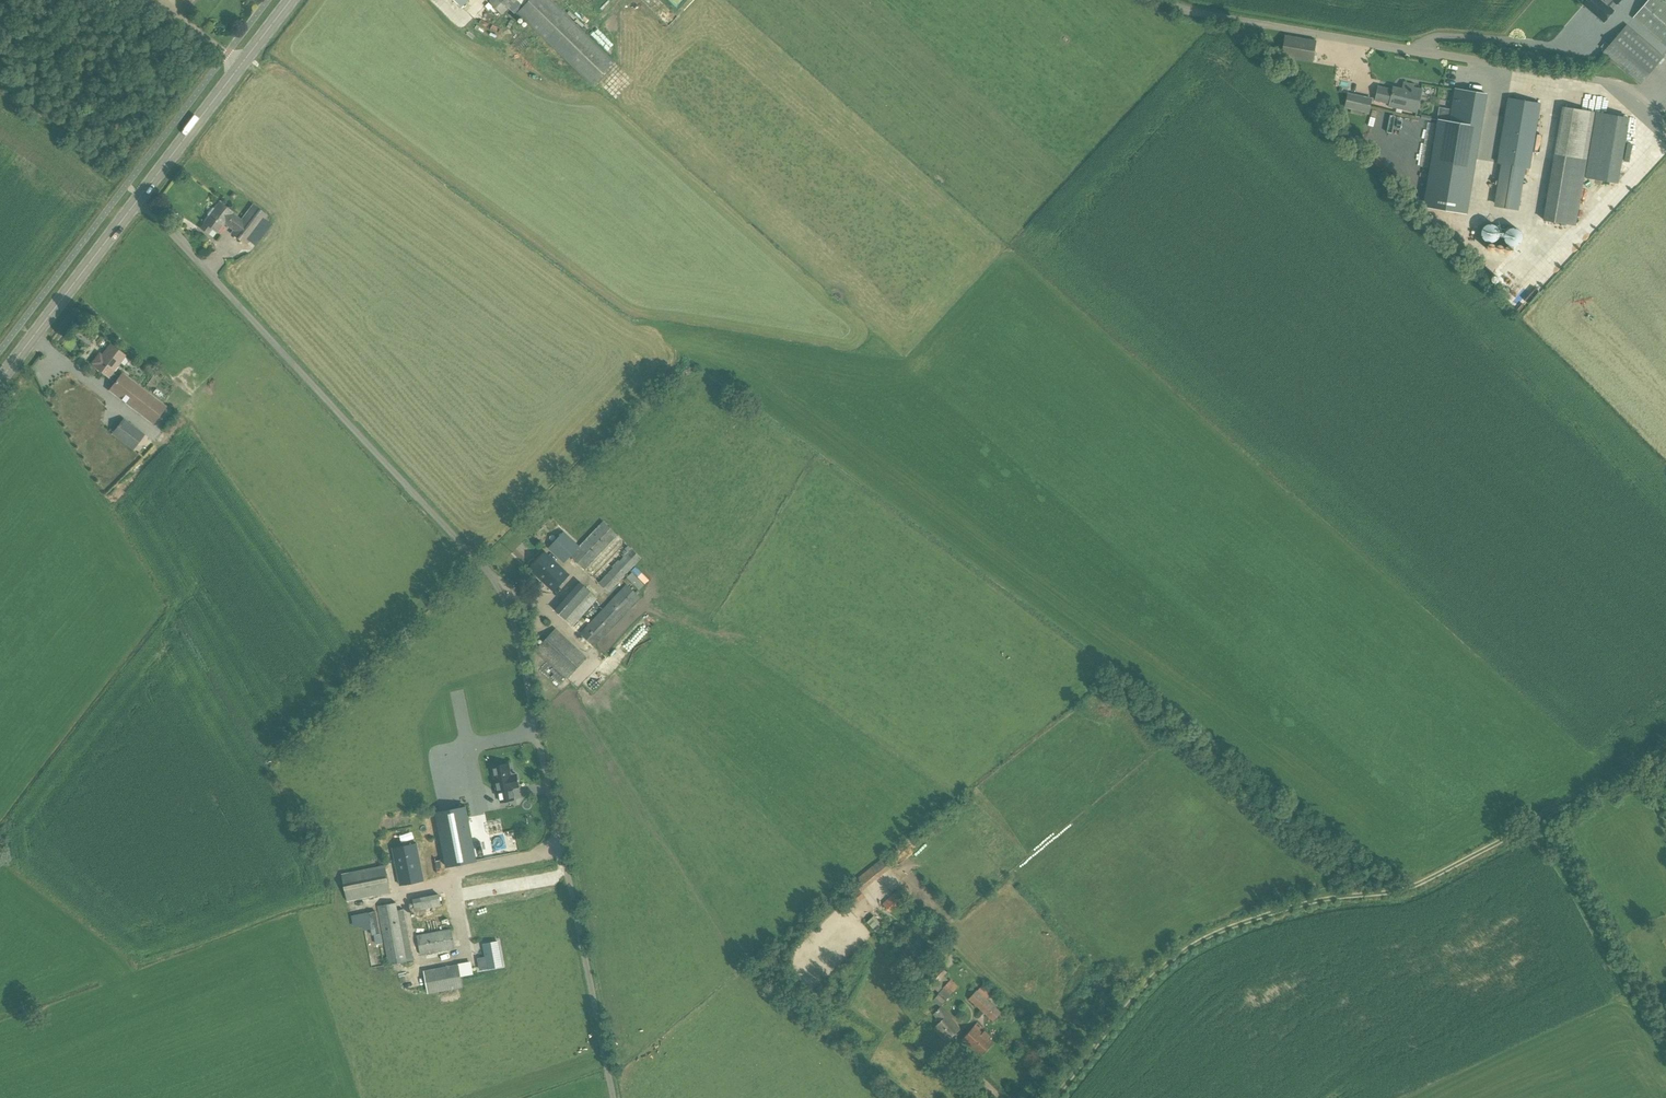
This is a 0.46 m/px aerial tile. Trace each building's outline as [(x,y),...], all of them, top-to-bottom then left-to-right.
[(525,0),(487,0),(484,3),(499,16),(506,9),(512,14),(525,0)] [(518,13),(592,86),(615,62),(552,0),(531,0),(518,13)] [(1613,11),(1608,6),(1613,0),(1617,3),(1620,0),(1588,0),(1584,4),(1604,21),(1612,12),(1613,11)] [(1634,18),(1665,46),(1665,3),(1662,0),(1649,0),(1634,18)] [(661,4),(654,10),(662,18),(668,12),(661,4)] [(433,29),(442,22),(430,9),(422,17),(433,29)] [(1641,85),(1665,56),(1628,24),(1604,53),(1641,85)] [(1306,58),(1309,38),(1280,33),(1277,52),(1306,58)] [(1464,77),(1474,82),(1478,75),(1467,70),(1464,77)] [(1390,106),(1418,112),(1423,90),(1414,88),(1415,85),(1405,83),(1403,89),(1394,87),(1394,90),(1379,87),(1376,100),(1390,103),(1390,106)] [(1482,93),(1449,88),(1442,135),(1436,134),(1423,213),(1434,215),(1451,218),(1458,173),(1469,175),(1482,93)] [(622,90),(616,101),(622,104),(628,93),(622,90)] [(1372,99),(1349,94),(1346,107),(1369,112),(1372,99)] [(1541,105),(1509,99),(1498,164),(1507,165),(1500,208),(1515,210),(1522,168),(1530,169),(1541,105)] [(1544,221),(1576,226),(1595,114),(1563,108),(1544,221)] [(1597,114),(1587,179),(1619,184),(1630,119),(1597,114)] [(209,233),(212,228),(218,232),(224,223),(234,230),(231,233),(246,244),(268,215),(253,204),(242,219),(232,212),(220,203),(215,209),(213,208),(209,215),(210,216),(205,223),(206,223),(202,228),(209,233)] [(1476,242),(1489,245),(1493,231),(1479,228),(1476,242)] [(1519,244),(1506,231),(1496,240),(1509,253),(1519,244)] [(112,373),(125,355),(111,344),(95,366),(115,382),(109,390),(153,423),(166,407),(122,374),(119,378),(112,373)] [(148,381),(161,393),(168,385),(156,373),(148,381)] [(111,434),(133,450),(145,434),(123,418),(111,434)] [(570,556),(609,592),(642,558),(604,521),(570,556)] [(569,557),(568,556),(577,545),(564,532),(549,548),(564,562),(569,557)] [(530,569),(554,591),(570,575),(545,552),(530,569)] [(555,610),(573,627),(598,598),(580,582),(555,610)] [(580,633),(594,647),(641,597),(627,584),(580,633)] [(641,635),(652,622),(643,613),(631,627),(641,635)] [(536,649),(568,679),(588,658),(556,628),(536,649)] [(622,638),(632,648),(640,639),(631,629),(622,638)] [(517,774),(513,775),(511,773),(509,764),(492,767),(497,792),(499,792),(501,802),(514,800),(512,789),(519,787),(517,774)] [(528,783),(529,791),(536,790),(535,782),(528,783)] [(476,860),(466,807),(436,813),(446,866),(476,860)] [(402,823),(410,822),(410,811),(401,811),(402,823)] [(393,848),(400,885),(424,881),(417,844),(393,848)] [(884,873),(876,864),(853,882),(862,892),(884,873)] [(342,874),(348,902),(391,893),(387,865),(342,874)] [(883,904),(892,913),(909,894),(902,887),(883,904)] [(415,910),(441,905),(439,894),(413,899),(415,910)] [(407,961),(413,960),(404,909),(398,910),(397,902),(379,905),(390,965),(407,961)] [(380,933),(376,911),(368,913),(371,929),(372,935),(380,933)] [(867,917),(875,927),(881,923),(873,913),(867,917)] [(417,935),(421,956),(455,949),(452,929),(417,935)] [(502,966),(498,942),(484,944),(487,959),(479,960),(480,969),(502,966)] [(429,994),(463,987),(459,965),(424,971),(429,994)] [(944,976),(948,973),(940,966),(936,969),(943,976),(932,987),(939,993),(933,999),(941,1007),(951,995),(958,988),(951,979),(949,981),(947,979),(944,976)] [(969,999),(993,1021),(1002,1012),(987,999),(991,995),(982,986),(969,999)] [(961,1029),(942,1008),(933,1014),(940,1022),(934,1028),(946,1043),(961,1029)] [(962,1040),(980,1056),(993,1042),(989,1039),(991,1037),(985,1032),(983,1034),(979,1030),(981,1027),(977,1023),(962,1040)]
